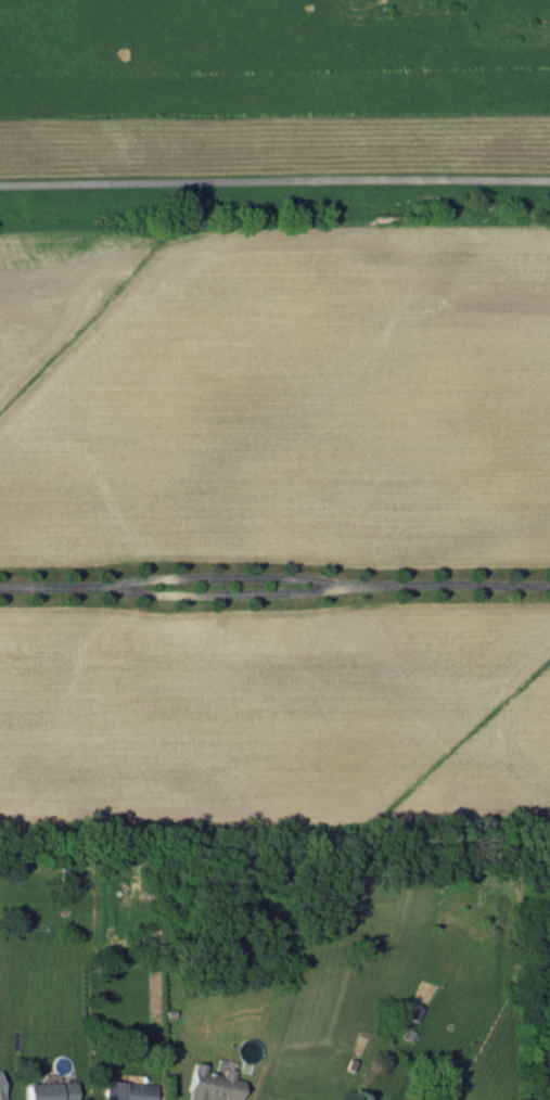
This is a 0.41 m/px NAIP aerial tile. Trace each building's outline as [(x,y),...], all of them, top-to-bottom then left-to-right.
[(231,1078),(232,1069),(220,1067),(219,1074),(202,1071),(203,1064),(191,1061),(184,1099),(199,1099),(200,1099),(207,1099),(217,1099),(218,1097),(236,1099),(237,1099),(241,1080),(231,1078)] [(101,1080),(100,1099),(151,1099),(152,1082),(101,1080)] [(73,1081),(24,1083),(25,1099),(74,1099),(73,1081)]
